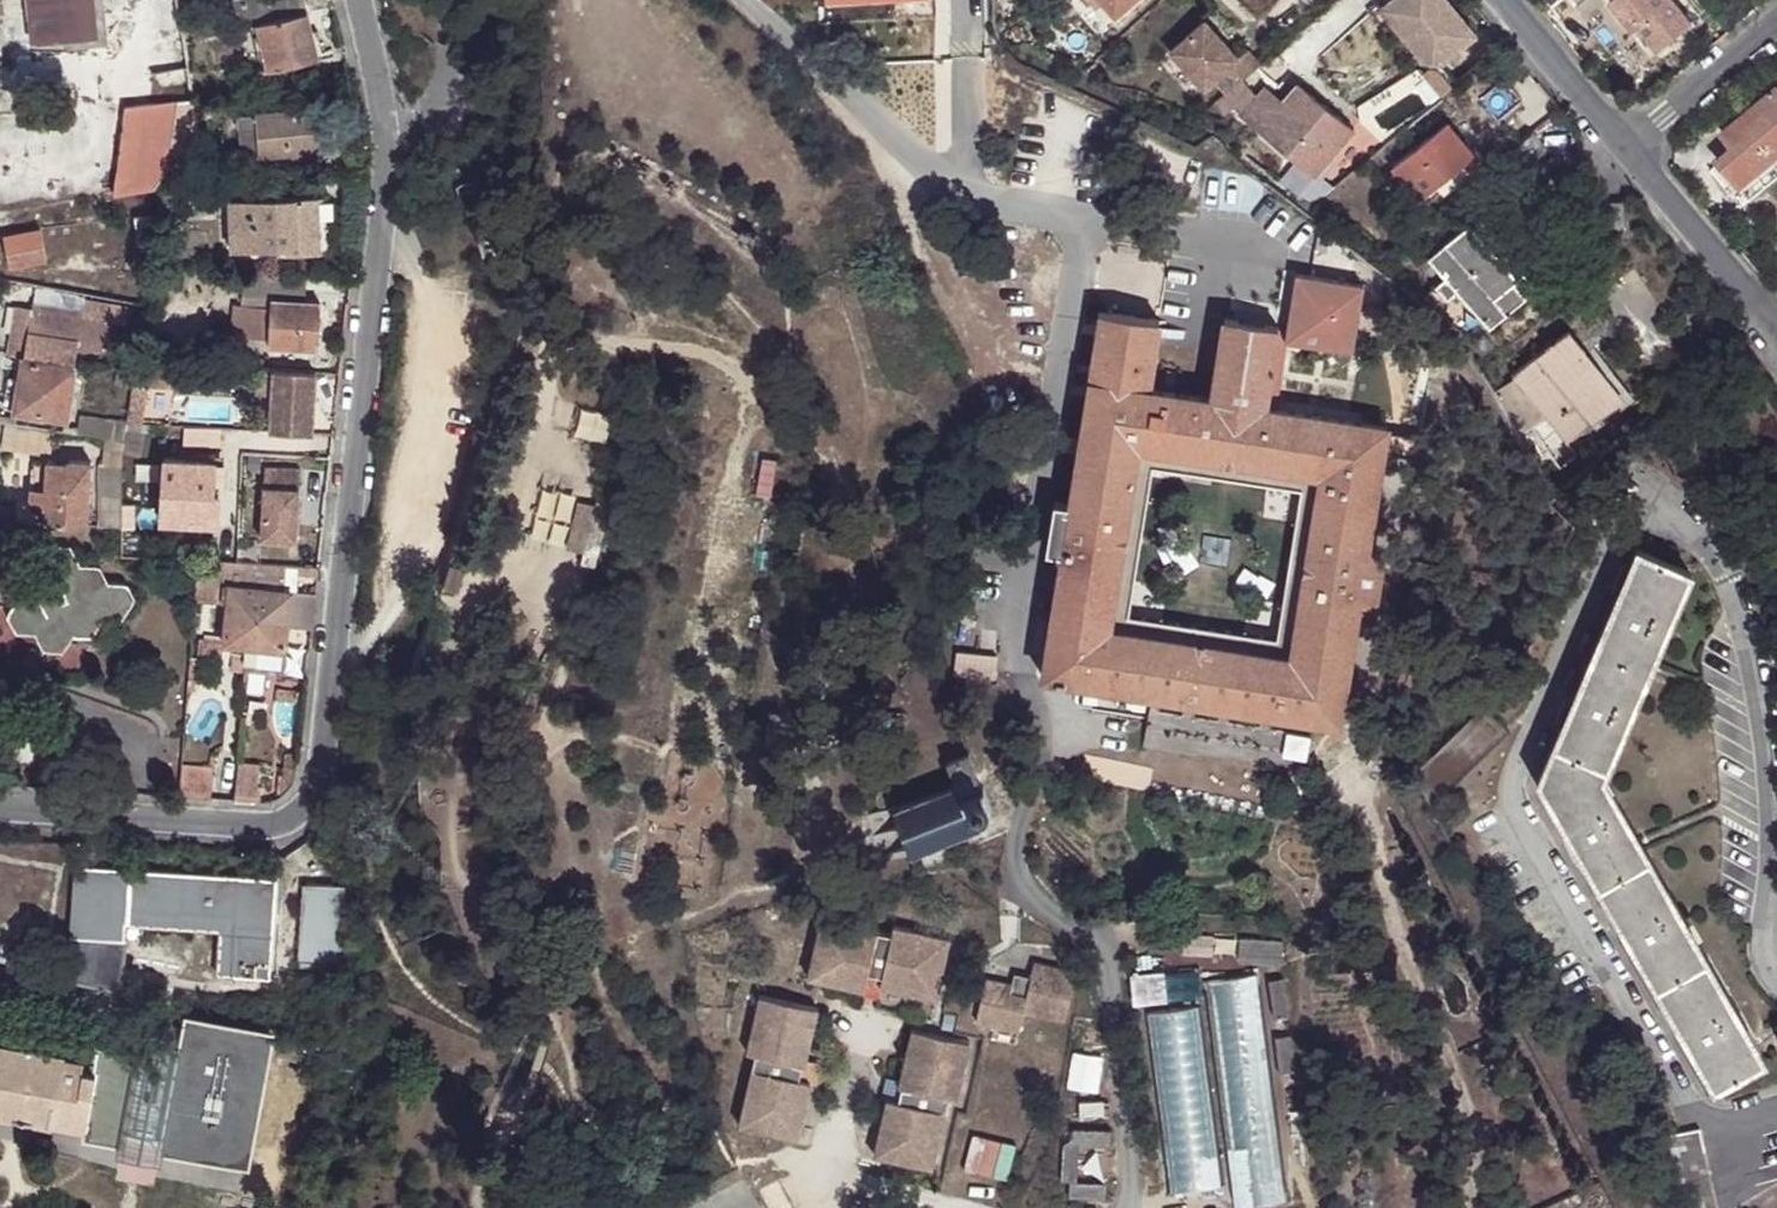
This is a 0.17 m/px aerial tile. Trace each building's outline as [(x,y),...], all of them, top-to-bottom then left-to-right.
[(39,46),(99,41),(95,0),(35,0),(39,46)] [(197,101),(180,0),(132,0),(143,65),(150,106),(150,107),(179,103),(197,101)] [(270,73),(328,60),(321,33),(314,35),(306,0),(288,0),(281,2),(281,0),(232,0),(235,18),(261,13),(263,25),(258,26),(270,73)] [(1100,2),(1114,17),(1132,0),(1099,0),(1100,2)] [(1259,18),(1278,0),(1242,0),(1259,18)] [(1379,9),(1423,62),(1440,63),(1441,63),(1475,35),(1446,0),(1391,0),(1379,9)] [(1695,24),(1675,0),(1616,0),(1612,3),(1638,31),(1642,28),(1662,51),(1695,24)] [(1238,82),(1261,63),(1247,47),(1238,55),(1206,17),(1170,47),(1203,86),(1214,77),(1226,91),(1238,82)] [(1081,71),(1095,77),(1101,63),(1086,58),(1081,71)] [(1226,91),(1212,104),(1221,114),(1228,109),(1274,147),(1321,106),(1295,85),(1279,104),(1270,116),(1253,103),(1256,99),(1248,92),(1238,82),(1226,91)] [(1742,188),(1776,160),(1776,89),(1725,132),(1735,146),(1720,160),(1742,188)] [(1263,91),(1256,99),(1253,103),(1270,116),(1279,104),(1263,91)] [(199,130),(197,101),(179,103),(172,159),(180,160),(180,153),(196,156),(199,130)] [(112,190),(153,191),(160,184),(171,168),(172,159),(179,103),(150,107),(122,111),(112,190)] [(1351,130),(1321,106),(1274,147),(1311,178),(1319,169),(1328,177),(1342,160),(1333,152),(1351,130)] [(240,120),(244,157),(292,153),(292,155),(328,152),(327,150),(326,129),(320,130),(318,112),(240,120)] [(1394,168),(1421,200),(1473,157),(1446,125),(1394,168)] [(1742,188),(1731,196),(1741,206),(1776,176),(1776,160),(1742,188)] [(230,202),(231,250),(280,249),(280,254),(322,253),(320,199),(230,202)] [(141,235),(158,234),(156,216),(135,218),(137,236),(141,235)] [(1467,231),(1473,225),(1471,223),(1430,260),(1494,325),(1540,285),(1522,267),(1517,273),(1521,277),(1517,282),(1467,231)] [(1481,234),(1473,225),(1467,231),(1517,282),(1521,277),(1517,273),(1522,267),(1488,229),(1481,234)] [(43,229),(6,237),(14,270),(49,261),(43,229)] [(138,268),(155,271),(158,234),(141,235),(138,268)] [(1298,271),(1288,329),(1287,338),(1355,350),(1367,283),(1312,273),(1298,271)] [(250,275),(248,297),(303,301),(305,278),(250,275)] [(272,346),(316,348),(319,302),(303,301),(248,297),(248,304),(238,304),(236,335),(272,338),(272,346)] [(76,370),(77,366),(80,350),(104,353),(110,322),(126,325),(128,307),(88,301),(85,317),(16,307),(8,354),(26,358),(25,361),(76,370)] [(1150,388),(1161,320),(1102,310),(1093,361),(1090,379),(1071,376),(1065,411),(1084,414),(1069,501),(1053,499),(1044,547),(1061,550),(1040,673),(1154,692),(1165,694),(1315,718),(1339,722),(1360,597),(1376,600),(1384,553),(1368,550),(1389,426),(1275,408),(1266,407),(1280,327),(1281,323),(1252,319),(1226,315),(1212,398),(1150,388)] [(1288,329),(1280,327),(1266,407),(1275,408),(1287,338),(1288,329)] [(1569,330),(1513,376),(1516,381),(1498,393),(1522,437),(1534,429),(1550,454),(1566,441),(1569,444),(1593,425),(1598,431),(1636,399),(1614,373),(1608,377),(1569,330)] [(118,363),(139,367),(139,364),(145,339),(124,335),(118,363)] [(1075,357),(1071,376),(1090,379),(1093,361),(1075,357)] [(68,419),(76,370),(25,361),(17,411),(68,419)] [(177,367),(139,364),(139,367),(138,374),(135,389),(132,407),(129,423),(127,434),(146,434),(148,408),(145,408),(146,390),(175,391),(177,367)] [(115,386),(135,389),(138,374),(118,371),(117,376),(115,376),(114,379),(116,380),(115,386)] [(258,401),(274,402),(275,376),(259,375),(258,401)] [(315,426),(318,378),(275,376),(274,402),(272,424),(315,426)] [(127,434),(129,423),(81,416),(77,435),(108,440),(105,467),(123,468),(126,443),(127,434)] [(272,424),(272,432),(315,435),(315,426),(272,424)] [(4,450),(48,460),(53,436),(9,426),(4,450)] [(101,466),(101,524),(137,526),(137,474),(146,434),(127,434),(126,443),(123,468),(105,467),(101,466)] [(181,446),(180,459),(217,460),(217,454),(208,454),(208,447),(181,446)] [(217,460),(180,459),(166,458),(163,521),(219,524),(222,493),(215,492),(217,460)] [(45,522),(90,524),(92,464),(73,462),(72,466),(35,465),(34,502),(47,503),(45,522)] [(302,470),(267,467),(264,538),(299,541),(302,470)] [(1693,570),(1635,546),(1589,653),(1535,780),(1580,859),(1629,944),(1712,1089),(1767,1058),(1605,776),(1693,570)] [(6,567),(13,577),(11,580),(20,596),(12,612),(22,628),(40,628),(52,644),(71,645),(78,630),(97,628),(106,613),(127,612),(136,593),(126,576),(110,577),(99,562),(81,564),(68,547),(49,547),(41,561),(22,562),(20,562),(9,550),(0,550),(0,568),(6,567)] [(252,565),(200,561),(196,612),(228,616),(225,646),(247,648),(243,684),(265,687),(267,667),(283,669),(288,629),(314,632),(318,597),(298,595),(292,594),(286,594),(289,567),(252,565)] [(463,567),(449,562),(442,584),(456,588),(463,567)] [(301,568),(289,567),(286,594),(292,594),(298,595),(301,577),(301,568)] [(321,569),(301,568),(301,577),(320,579),(321,569)] [(1165,694),(1154,692),(1148,728),(1159,730),(1309,754),(1315,718),(1165,694)] [(957,782),(895,805),(911,845),(975,821),(971,812),(990,805),(981,783),(980,784),(967,751),(948,758),(957,782)] [(182,797),(211,800),(214,768),(184,766),(182,797)] [(277,878),(131,869),(75,867),(74,963),(111,971),(116,909),(235,917),(232,976),(272,977),(277,878)] [(0,869),(0,924),(48,931),(57,878),(0,869)] [(336,958),(342,886),(302,882),(297,956),(336,958)] [(218,976),(232,976),(235,917),(116,909),(111,971),(125,974),(129,925),(221,931),(218,976)] [(881,985),(938,998),(953,940),(893,926),(891,936),(820,919),(807,978),(866,991),(871,970),(884,973),(881,985)] [(1239,960),(1276,962),(1277,945),(1239,942),(1239,960)] [(296,977),(330,979),(332,961),(297,958),(296,977)] [(1016,982),(988,975),(978,1019),(1022,1027),(1027,1008),(1058,1015),(1064,992),(1073,994),(1079,969),(1037,959),(1033,977),(1017,974),(1016,982)] [(126,987),(12,960),(4,994),(118,1022),(126,987)] [(1235,1207),(1249,1207),(1285,1204),(1258,977),(1204,984),(1235,1207)] [(140,1059),(125,1130),(165,1138),(183,1049),(168,1046),(180,984),(172,983),(159,1045),(143,1041),(141,1054),(90,1044),(89,1049),(140,1059)] [(1269,986),(1274,1021),(1288,1019),(1283,984),(1269,986)] [(934,1022),(938,998),(881,985),(875,1008),(934,1022)] [(818,1007),(759,994),(745,1054),(755,1055),(739,1125),(798,1139),(811,1081),(800,1078),(802,1065),(806,1066),(818,1007)] [(1147,1014),(1171,1193),(1221,1189),(1199,1007),(1147,1014)] [(190,1019),(188,1024),(270,1041),(271,1035),(190,1019)] [(270,1041),(188,1024),(183,1049),(165,1138),(164,1145),(245,1161),(270,1041)] [(973,1043),(913,1028),(900,1087),(903,1088),(899,1101),(888,1099),(874,1156),(934,1169),(950,1098),(959,1100),(973,1043)] [(55,1120),(55,1119),(89,1125),(88,1130),(124,1137),(125,1130),(140,1059),(89,1049),(87,1058),(0,1040),(0,1111),(55,1120)] [(270,1041),(245,1161),(250,1163),(275,1042),(270,1041)] [(1276,1045),(1281,1080),(1296,1078),(1290,1043),(1276,1045)] [(1081,1124),(1100,1124),(1100,1111),(1080,1112),(1081,1124)] [(124,1137),(88,1130),(87,1135),(123,1142),(124,1137)] [(1072,1149),(1107,1148),(1106,1133),(1071,1135),(1072,1149)] [(1682,1207),(1714,1207),(1699,1133),(1668,1138),(1682,1207)] [(245,1161),(164,1145),(163,1151),(244,1167),(245,1161)] [(1078,1184),(1077,1149),(1062,1149),(1064,1185),(1078,1184)] [(1073,1200),(1108,1199),(1108,1185),(1072,1186),(1073,1200)]
